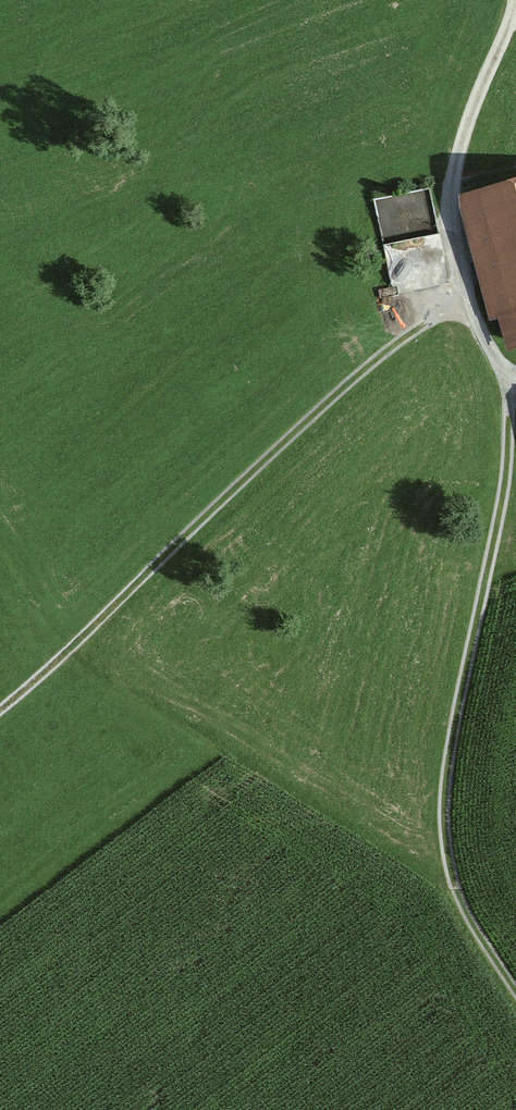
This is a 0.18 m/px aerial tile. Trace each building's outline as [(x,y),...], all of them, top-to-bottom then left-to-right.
[(460,197),(506,344),(515,341),(515,180),(460,197)] [(430,187),(376,198),(387,252),(441,241),(430,187)]
